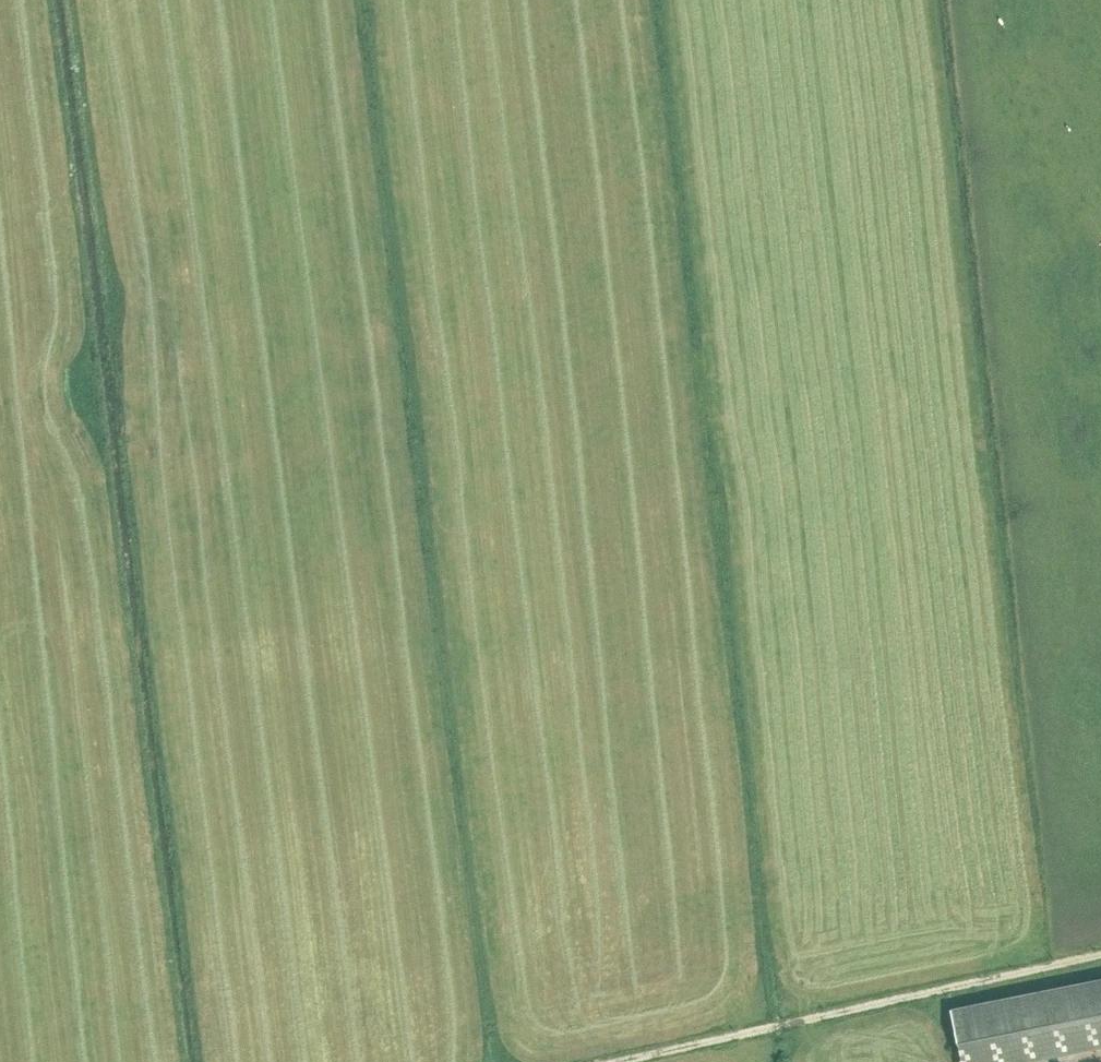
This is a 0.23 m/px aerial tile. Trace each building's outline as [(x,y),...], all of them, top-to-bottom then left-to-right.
[(963,1061),(1056,1061),(1100,1053),(1100,985),(953,1014),(963,1061)]
